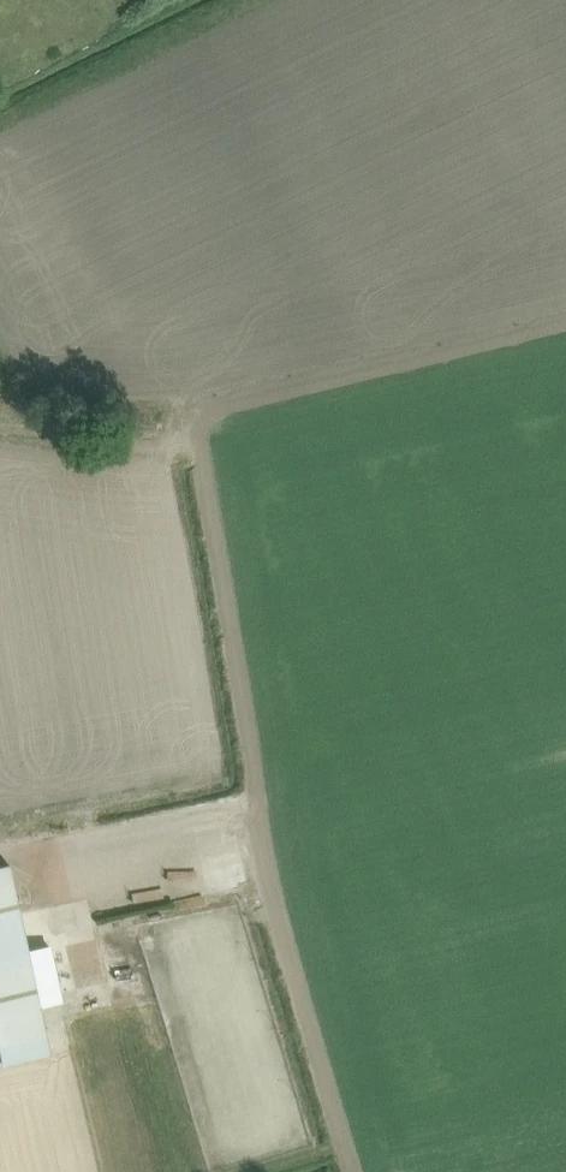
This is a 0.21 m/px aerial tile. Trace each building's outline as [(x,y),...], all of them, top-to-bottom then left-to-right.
[(189,870),(193,890),(223,883),(219,863),(189,870)] [(62,1001),(50,946),(28,950),(10,864),(0,866),(0,1063),(50,1052),(40,1006),(62,1001)]
